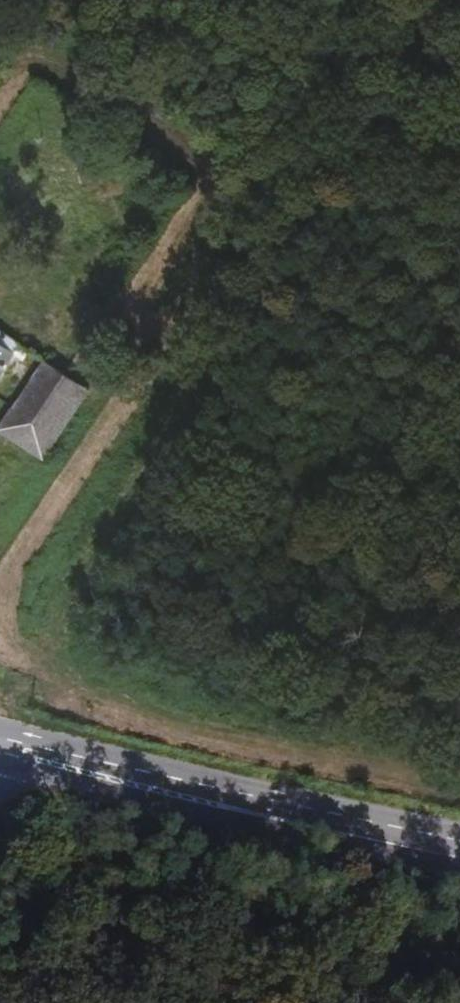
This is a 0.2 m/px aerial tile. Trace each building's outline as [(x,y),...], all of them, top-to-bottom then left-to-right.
[(179,23),(192,32),(201,21),(188,12),(179,23)] [(6,365),(21,343),(0,330),(0,374),(6,365)] [(31,381),(46,359),(21,343),(6,365),(31,381)] [(55,438),(89,386),(46,359),(31,381),(13,410),(55,438)] [(1,430),(42,457),(55,438),(13,410),(1,430)] [(59,718),(60,729),(72,729),(72,717),(59,718)]
